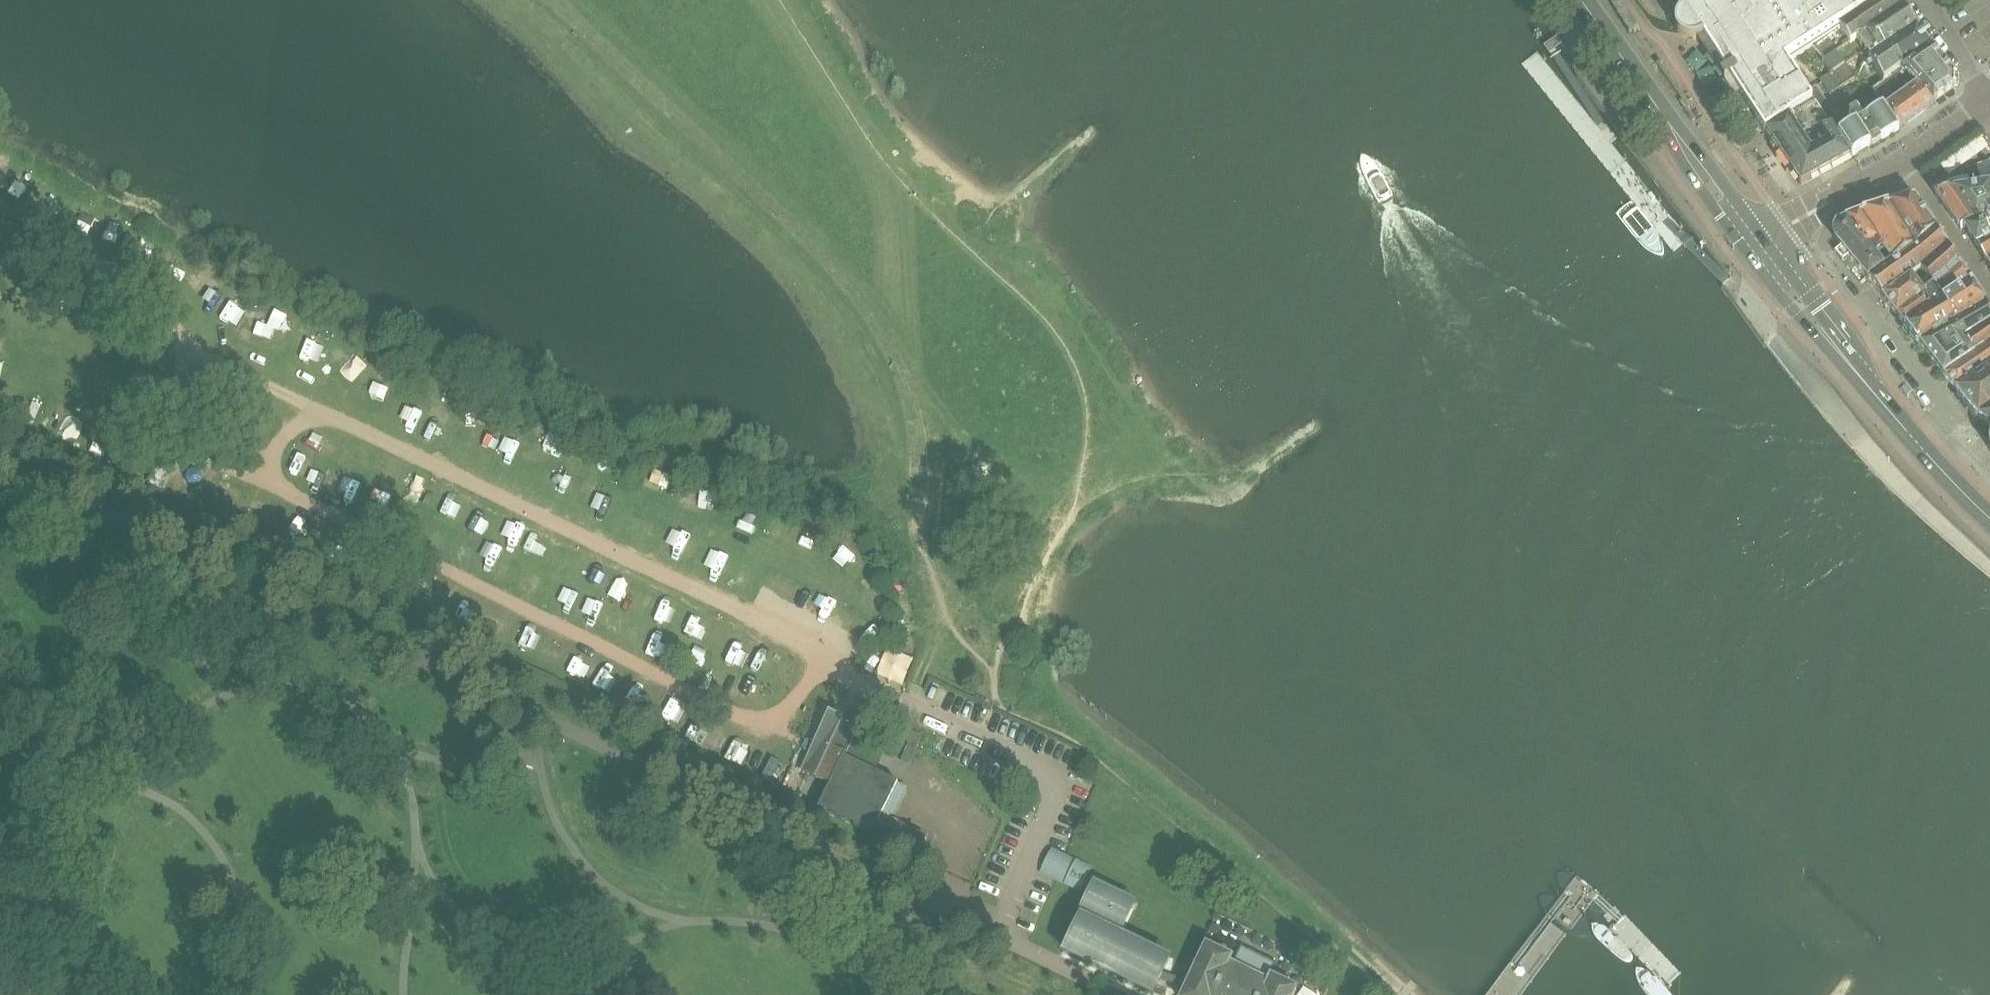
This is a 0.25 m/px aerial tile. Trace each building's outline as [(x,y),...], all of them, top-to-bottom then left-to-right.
[(1686,6),(1689,10),(1690,9),(1703,36),(1764,132),(1766,131),(1814,99),(1809,91),(1791,63),(1814,51),(1814,50),(1889,0),(1695,0),(1686,6)] [(1814,51),(1824,63),(1849,46),(1856,41),(1902,9),(1895,0),(1889,0),(1814,50),(1814,51)] [(1679,33),(1682,35),(1686,38),(1692,39),(1694,39),(1695,39),(1696,39),(1700,38),(1703,36),(1690,9),(1689,10),(1686,6),(1680,10),(1677,14),(1675,18),(1675,21),(1675,26),(1677,31),(1679,33)] [(1869,62),(1917,30),(1917,29),(1902,9),(1856,41),(1869,59),(1868,60),(1869,62)] [(1869,62),(1883,83),(1902,69),(1904,71),(1932,51),(1917,30),(1869,62)] [(1849,46),(1824,63),(1822,64),(1830,76),(1839,90),(1855,79),(1845,66),(1857,57),(1849,46)] [(1955,80),(1932,51),(1904,71),(1935,105),(1955,90),(1955,80)] [(1872,90),(1883,106),(1899,130),(1900,130),(1935,105),(1904,71),(1902,69),(1883,83),(1872,90)] [(1809,91),(1814,99),(1828,121),(1835,116),(1816,87),(1809,91)] [(1801,185),(1851,157),(1838,135),(1828,121),(1814,99),(1766,131),(1801,185)] [(1851,157),(1868,148),(1899,130),(1883,106),(1854,126),(1844,131),(1838,135),(1851,157)] [(1844,131),(1835,116),(1828,121),(1838,135),(1844,131)] [(1972,188),(1954,191),(1974,222),(1989,213),(1989,174),(1979,176),(1981,186),(1972,188)] [(1933,193),(1935,194),(1961,229),(1962,228),(1962,229),(1974,222),(1954,191),(1943,193),(1941,182),(1929,184),(1933,193)] [(1914,196),(1889,205),(1912,245),(1934,227),(1914,196)] [(1889,205),(1852,217),(1852,225),(1867,247),(1868,245),(1884,266),(1912,245),(1889,205)] [(1975,247),(1989,238),(1989,213),(1974,222),(1962,229),(1974,246),(1975,247)] [(1884,266),(1868,245),(1867,247),(1852,225),(1852,217),(1836,223),(1834,227),(1834,232),(1834,237),(1835,239),(1838,243),(1867,279),(1884,266)] [(1867,279),(1873,286),(1882,298),(1920,269),(1949,247),(1934,227),(1912,245),(1884,266),(1867,279)] [(1983,261),(1989,257),(1989,238),(1975,247),(1983,261)] [(1959,264),(1949,247),(1920,269),(1934,287),(1961,267),(1959,264)] [(1972,282),(1961,267),(1934,287),(1945,299),(1972,282)] [(1882,298),(1891,308),(1897,316),(1904,325),(1945,299),(1934,287),(1920,269),(1882,298)] [(1904,325),(1911,334),(1919,344),(1987,307),(1985,304),(1972,282),(1945,299),(1904,325)] [(1939,370),(1943,375),(1974,355),(1964,342),(1989,323),(1989,311),(1987,307),(1919,344),(1939,370)] [(1964,342),(1974,355),(1989,344),(1989,323),(1964,342)] [(1974,355),(1986,371),(1989,368),(1989,344),(1974,355)] [(1943,375),(1947,380),(1956,390),(1986,371),(1974,355),(1943,375)] [(1973,411),(1977,416),(1989,406),(1989,368),(1986,371),(1956,390),(1973,411)] [(1989,426),(1989,406),(1977,416),(1978,417),(1989,426)] [(278,439),(277,425),(263,426),(264,440),(278,439)] [(559,470),(565,450),(546,445),(541,464),(559,470)] [(830,785),(819,808),(818,809),(855,826),(854,828),(916,857),(926,837),(882,816),(898,783),(874,772),(886,746),(841,724),(843,720),(844,720),(844,719),(829,712),(819,733),(821,734),(802,772),(816,778),(830,785)] [(948,769),(965,774),(970,753),(953,749),(948,769)] [(1183,994),(1292,994),(1295,988),(1270,976),(1268,982),(1266,981),(1274,965),(1238,947),(1230,963),(1229,963),(1231,957),(1207,945),(1189,982),(1184,980),(1182,979),(1162,973),(1169,959),(1118,934),(1121,929),(1134,903),(1095,884),(1083,911),(1085,912),(1083,917),(1082,917),(1065,952),(1152,994),(1159,980),(1179,986),(1181,987),(1186,988),(1183,994)]
